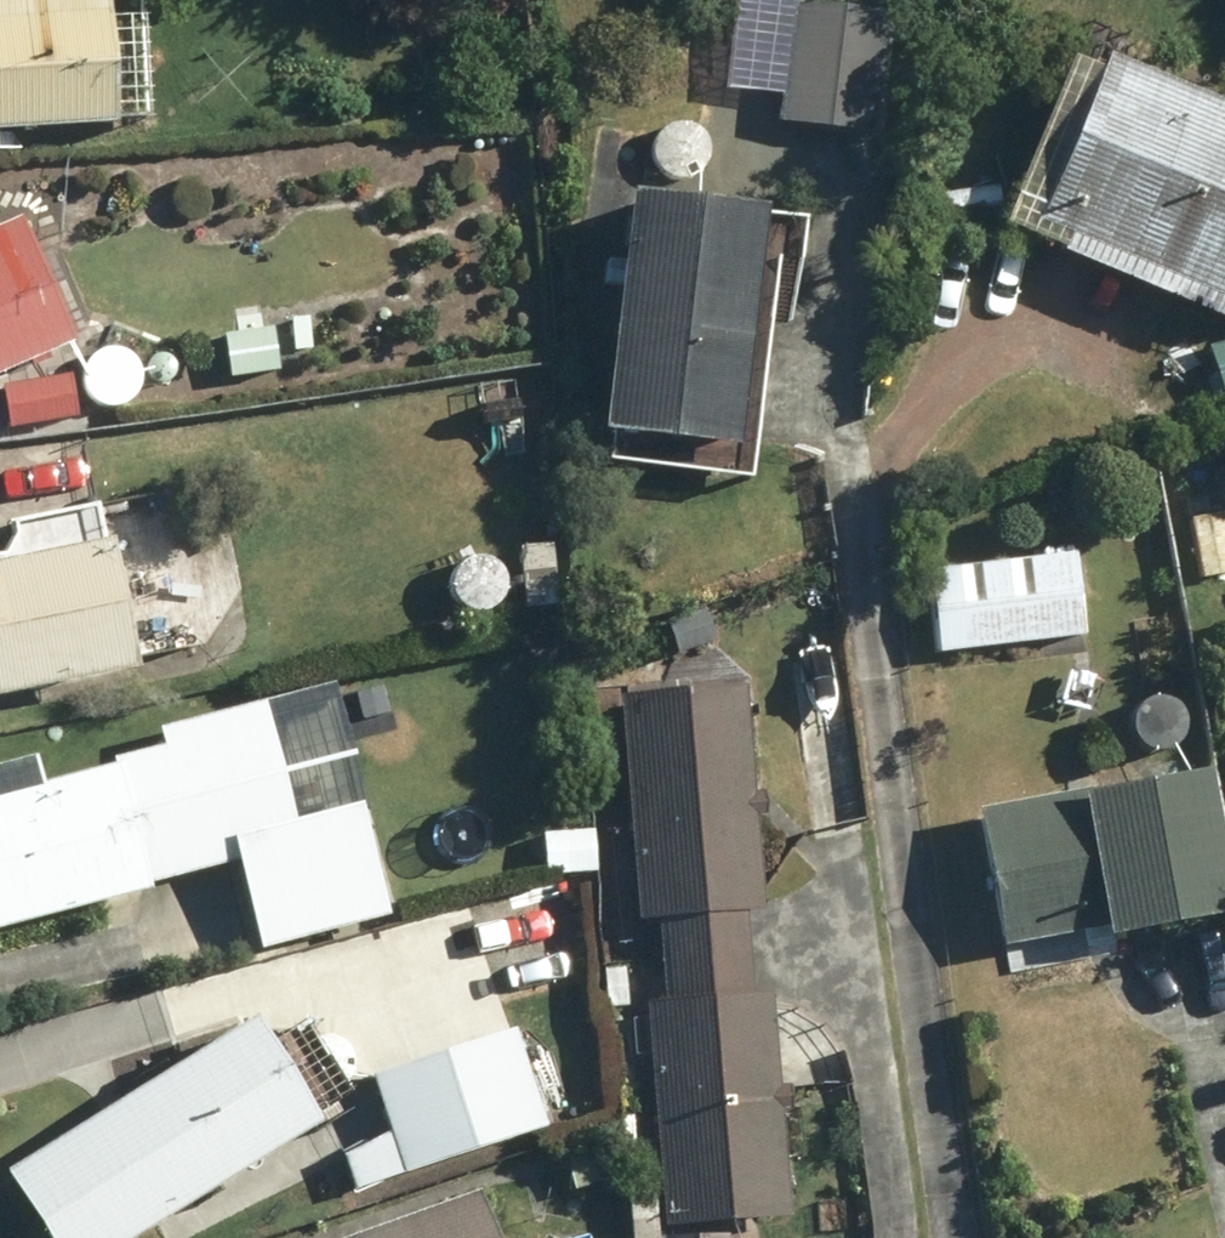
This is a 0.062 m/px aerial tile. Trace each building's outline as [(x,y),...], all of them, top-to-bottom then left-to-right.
[(107,136),(102,0),(0,0),(0,140),(107,136)] [(778,101),(775,129),(876,139),(889,18),(730,2),(721,95),(778,101)] [(1100,68),(1093,85),(1065,73),(993,240),(1224,340),(1224,122),(1100,68)] [(623,203),(593,439),(728,456),(758,220),(623,203)] [(0,232),(0,380),(65,353),(13,227),(0,232)] [(0,386),(0,396),(6,432),(71,422),(63,376),(0,386)] [(0,574),(0,711),(129,684),(102,553),(0,574)] [(1070,558),(924,574),(933,657),(1079,641),(1070,558)] [(751,821),(762,820),(759,795),(748,796),(740,693),(614,703),(632,928),(652,926),(655,969),(743,962),(739,915),(759,913),(751,821)] [(252,721),(158,745),(161,761),(111,773),(0,801),(0,935),(143,900),(136,872),(175,861),(178,870),(225,858),(248,947),(261,943),(347,918),(372,911),(348,822),(284,839),(252,721)] [(973,823),(999,955),(1023,951),(1028,973),(1086,961),(1082,939),(1098,936),(1102,954),(1224,930),(1224,920),(1199,787),(1082,811),(1080,802),(973,823)] [(555,836),(559,872),(588,868),(583,832),(555,836)] [(774,1116),(788,1115),(786,1089),(772,1090),(764,1000),(746,1002),(743,962),(655,969),(658,1008),(641,1010),(659,1232),(782,1222),(774,1116)] [(606,970),(609,1010),(640,1007),(637,967),(606,970)] [(344,1105),(296,1028),(261,1050),(248,1028),(1,1179),(37,1237),(146,1237),(314,1135),(309,1126),(344,1105)] [(506,1034),(365,1084),(398,1180),(540,1131),(506,1034)] [(369,1237),(485,1237),(472,1202),(369,1237)]
